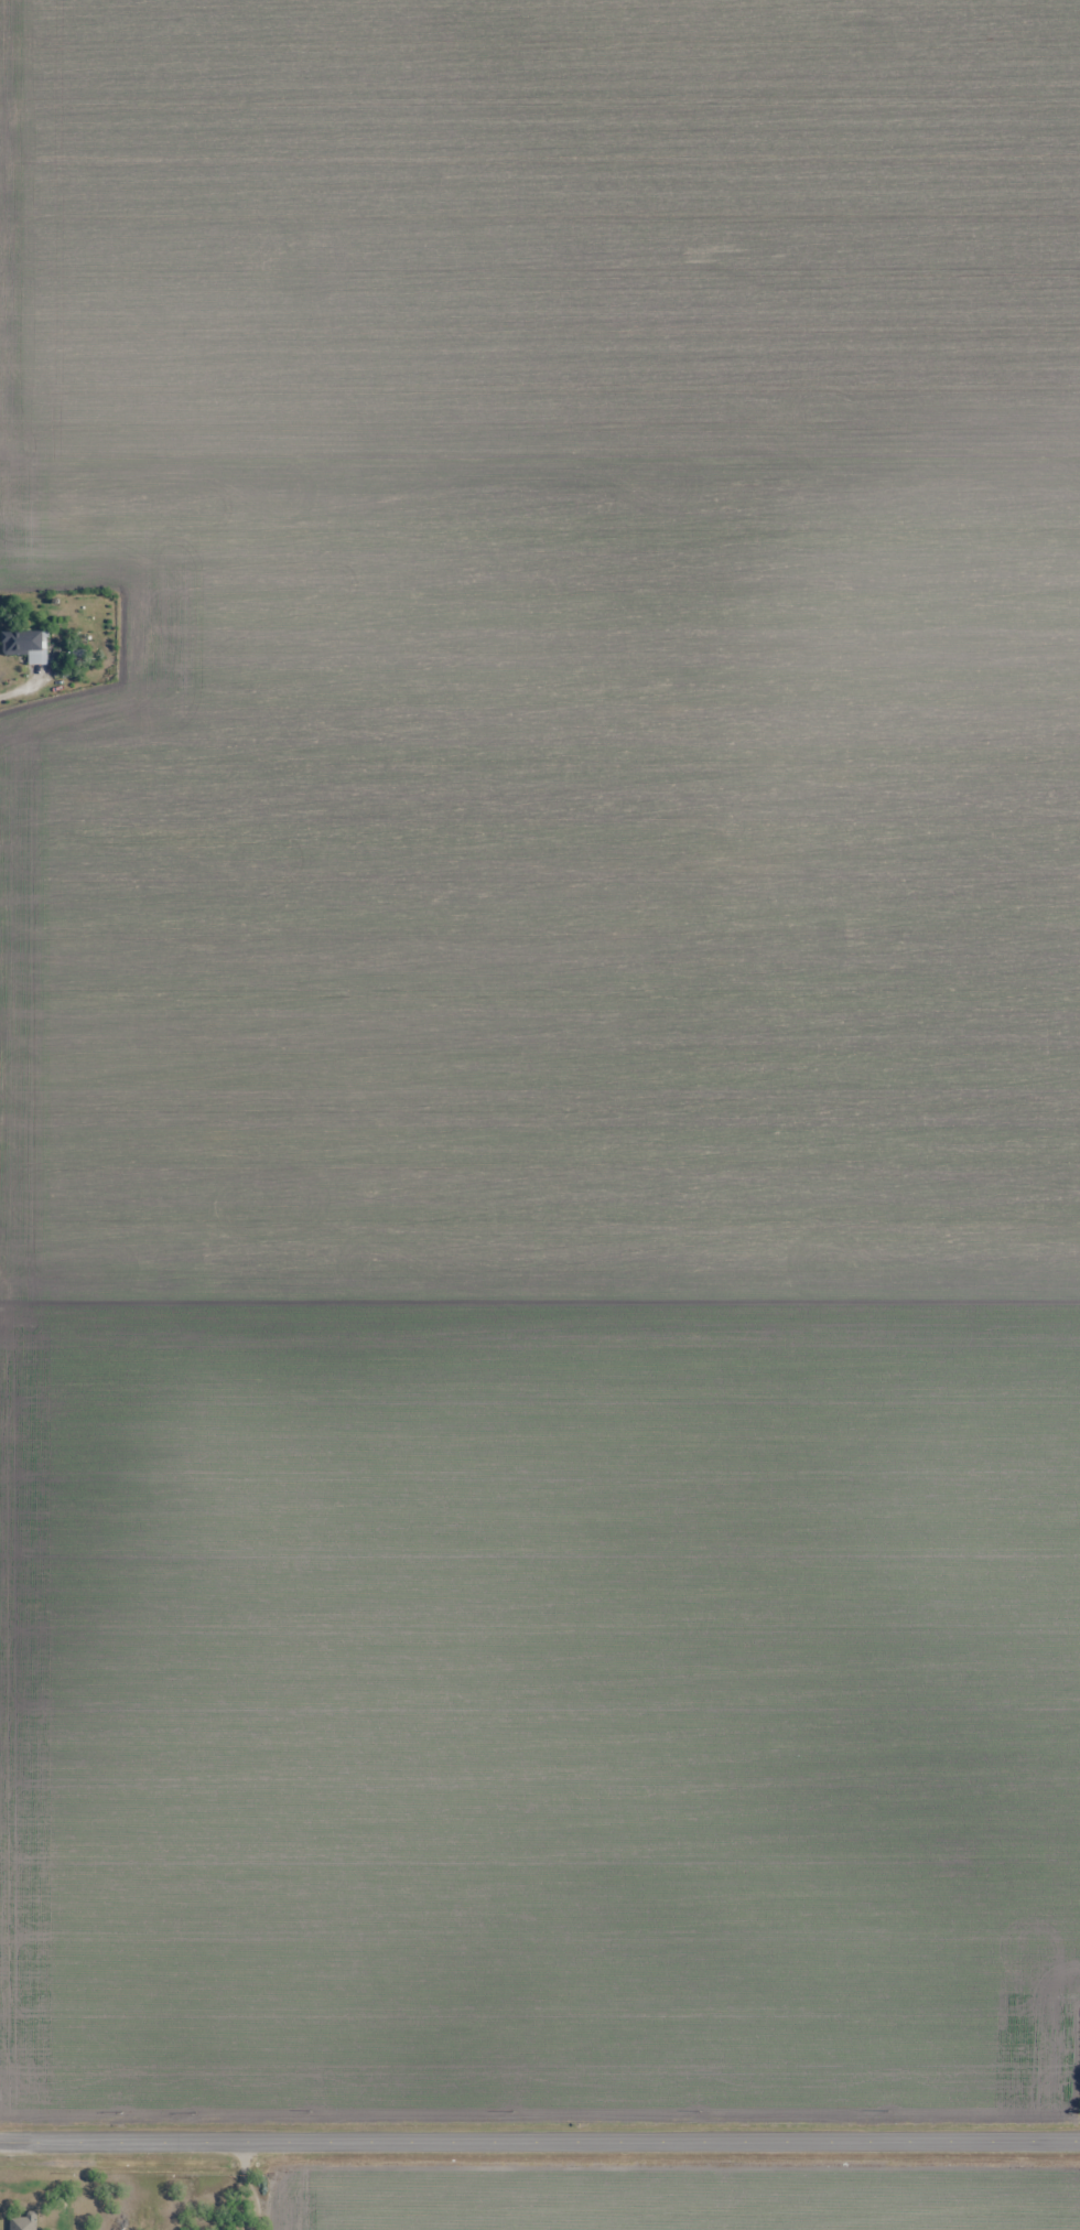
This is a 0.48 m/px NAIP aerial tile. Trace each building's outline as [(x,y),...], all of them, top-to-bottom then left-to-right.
[(28,666),(48,666),(48,632),(2,632),(2,655),(28,655),(28,666)] [(10,2216),(10,2229),(36,2229),(36,2216),(10,2216)]
